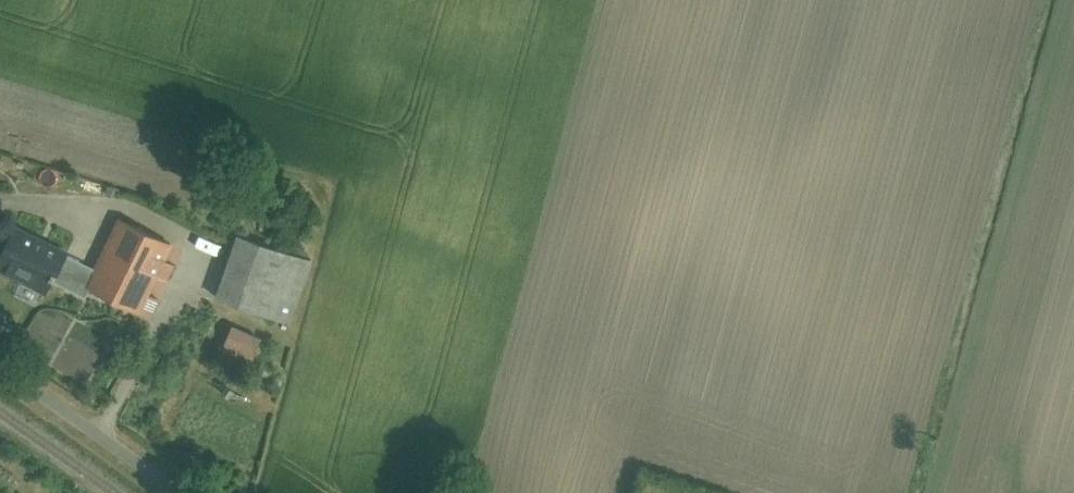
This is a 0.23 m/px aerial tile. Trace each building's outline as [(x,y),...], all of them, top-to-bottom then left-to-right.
[(93,271),(59,254),(57,258),(10,234),(0,253),(0,278),(41,298),(49,283),(87,302),(91,293),(140,319),(174,253),(117,224),(93,271)] [(233,241),(212,298),(284,325),(306,268),(233,241)] [(229,331),(219,354),(245,365),(254,342),(229,331)]
